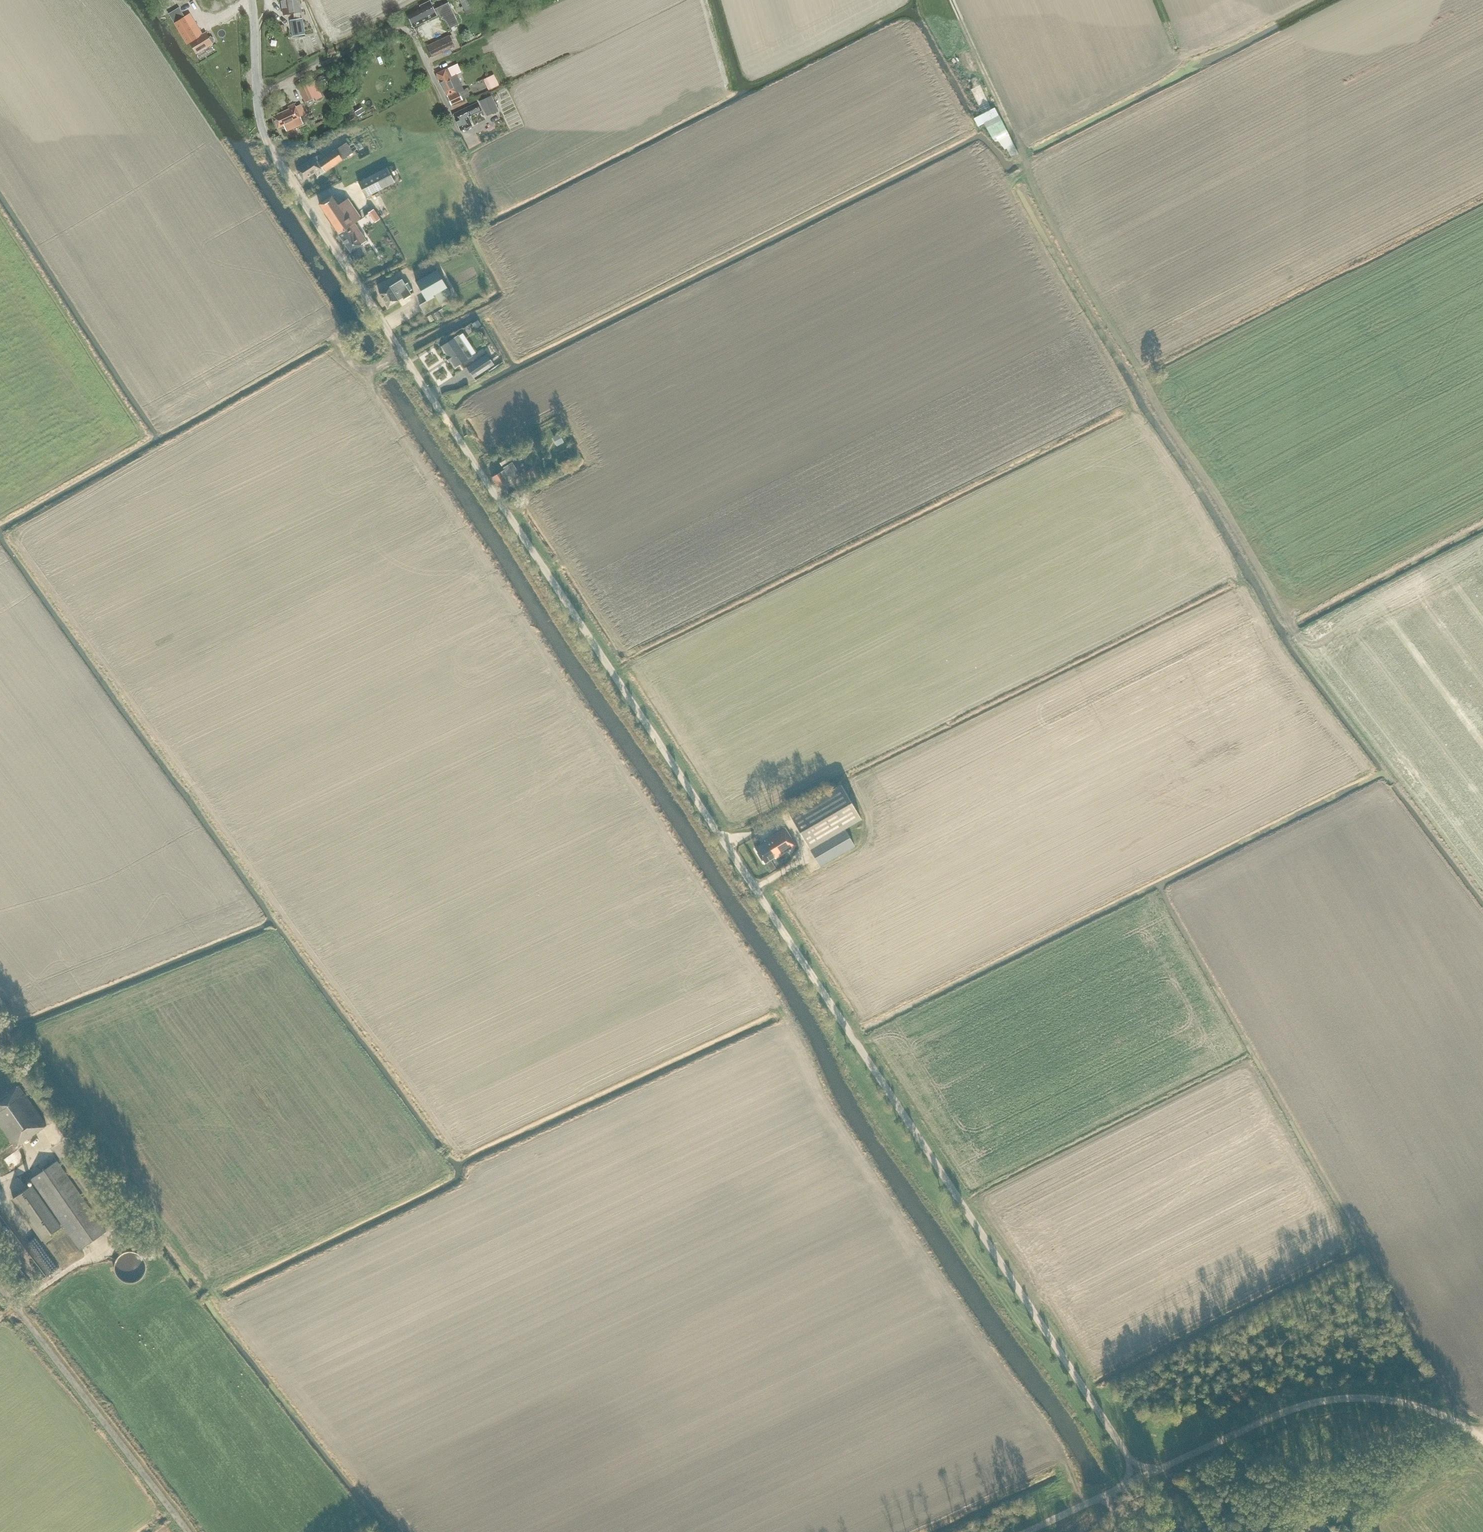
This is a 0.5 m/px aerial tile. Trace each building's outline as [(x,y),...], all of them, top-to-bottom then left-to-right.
[(293,13),(300,12),(302,12),(300,0),(281,0),(282,7),(283,15),(293,13)] [(407,15),(413,27),(437,15),(439,14),(440,16),(441,18),(443,19),(444,20),(446,21),(447,24),(449,28),(458,24),(448,2),(434,9),(431,2),(429,0),(420,5),(421,8),(410,14),(407,15)] [(464,11),(474,6),(472,0),(459,0),(464,11)] [(300,12),(293,13),(295,19),(290,20),(293,36),(306,33),(303,17),(302,18),(300,12)] [(185,17),(174,23),(187,44),(189,42),(196,53),(212,43),(214,42),(214,41),(214,39),(213,37),(211,37),(211,36),(209,37),(206,32),(202,34),(200,30),(190,13),(185,17)] [(453,47),(448,36),(438,41),(443,52),(453,47)] [(445,68),(436,72),(451,104),(462,99),(482,90),(477,80),(462,87),(456,74),(455,73),(450,75),(447,68),(445,69),(445,68)] [(485,80),(490,92),(501,87),(496,75),(485,80)] [(315,88),(312,81),(298,87),(304,102),(314,98),(315,100),(322,97),(318,87),(315,88)] [(498,110),(491,95),(479,100),(486,116),(498,110)] [(473,123),(469,117),(481,111),(477,102),(452,113),(460,129),(473,123)] [(301,103),(295,106),(294,103),(287,106),(288,108),(272,116),(277,128),(283,126),(286,131),(303,123),(300,116),(306,114),(301,103)] [(357,116),(365,111),(362,107),(355,112),(357,116)] [(998,108),(975,119),(979,128),(986,124),(994,142),(1001,138),(1010,159),(1019,155),(998,108)] [(351,113),(345,118),(347,122),(355,117),(352,113),(351,113)] [(324,172),(342,159),(353,152),(347,142),(325,157),(323,154),(320,155),(317,156),(297,170),(304,180),(322,168),(324,172)] [(366,198),(396,184),(389,169),(359,182),(366,198)] [(339,233),(350,251),(366,241),(355,223),(361,219),(348,198),(338,204),(333,196),(320,203),(339,233)] [(434,294),(446,287),(437,270),(416,282),(427,300),(420,304),(425,313),(440,305),(434,294)] [(402,299),(411,294),(402,279),(379,293),(387,306),(401,298),(402,299)] [(434,294),(440,305),(452,298),(446,287),(434,294)] [(475,329),(481,325),(478,320),(472,324),(475,329)] [(459,335),(441,347),(455,368),(473,356),(459,335)] [(488,354),(467,368),(474,377),(494,364),(488,354)] [(503,456),(500,452),(496,455),(502,466),(514,458),(511,452),(509,452),(508,449),(503,453),(504,455),(503,456)] [(499,486),(520,473),(513,461),(503,467),(504,469),(493,476),(499,486)] [(855,845),(847,832),(845,828),(862,819),(842,784),(791,813),(810,848),(820,865),(855,845)] [(796,845),(785,827),(764,840),(765,841),(754,847),(764,863),(774,857),(775,859),(796,845)] [(45,1124),(17,1084),(0,1097),(0,1125),(15,1146),(45,1124)] [(64,1136),(75,1130),(67,1118),(57,1124),(64,1136)] [(30,1179),(79,1248),(104,1231),(55,1161),(30,1179)] [(61,1227),(32,1185),(12,1199),(41,1241),(61,1227)] [(142,1256),(140,1255),(139,1254),(137,1253),(136,1252),(134,1252),(133,1252),(131,1251),(130,1251),(128,1252),(127,1252),(125,1252),(124,1253),(122,1254),(121,1255),(120,1256),(119,1257),(118,1258),(117,1260),(116,1261),(116,1262),(115,1264),(115,1266),(115,1267),(115,1269),(115,1270),(115,1272),(116,1274),(117,1275),(118,1277),(119,1278),(120,1279),(121,1280),(123,1281),(124,1282),(125,1282),(127,1283),(129,1283),(130,1283),(132,1283),(133,1283),(135,1282),(136,1282),(138,1281),(139,1281),(140,1280),(142,1279),(143,1277),(144,1276),(145,1275),(145,1273),(146,1272),(146,1270),(146,1269),(146,1267),(146,1266),(146,1264),(146,1263),(145,1261),(144,1260),(144,1258),(143,1257),(142,1256)]
